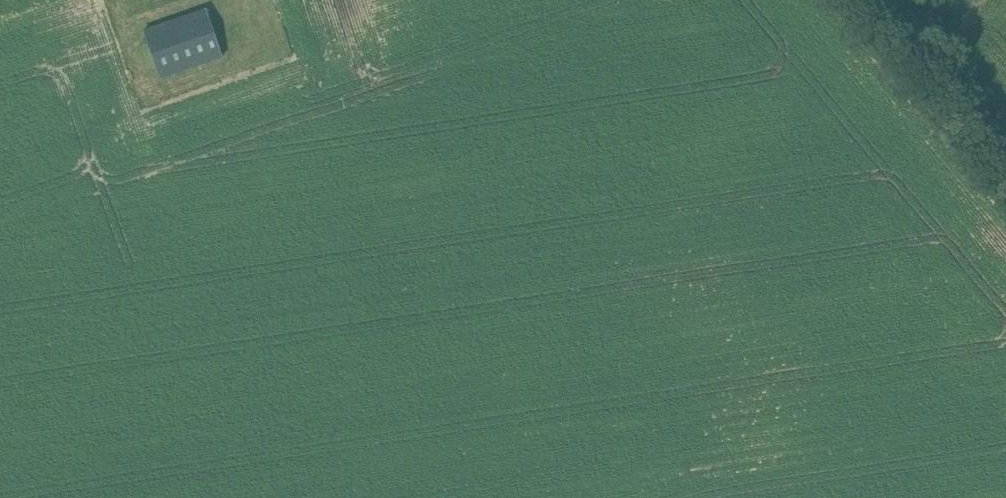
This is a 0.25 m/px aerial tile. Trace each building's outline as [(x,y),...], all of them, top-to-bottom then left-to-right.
[(144,31),(160,78),(222,56),(206,9),(144,31)]
